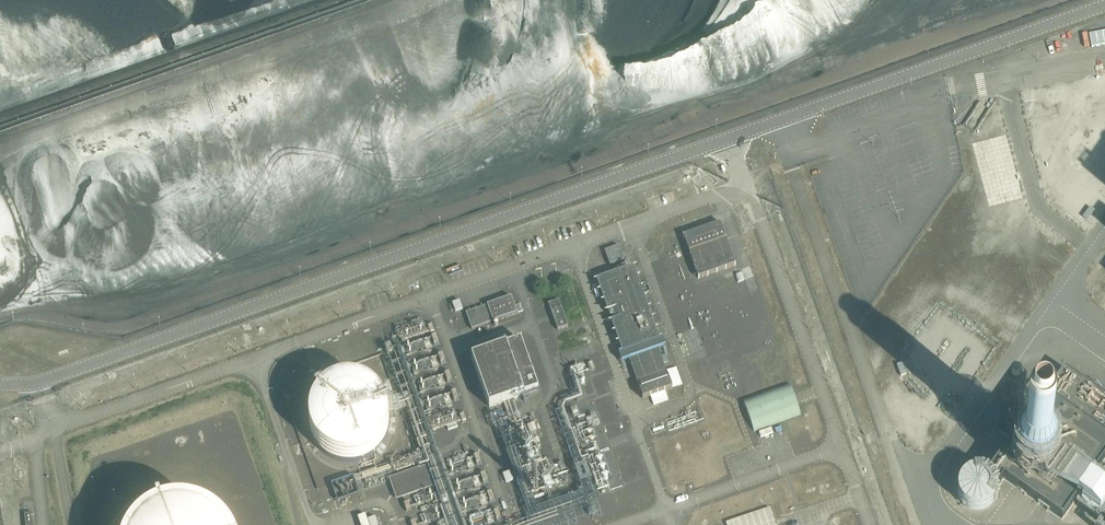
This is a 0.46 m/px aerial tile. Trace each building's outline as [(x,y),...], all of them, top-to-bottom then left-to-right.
[(1083,34),(1085,49),(1104,45),(1104,30),(1083,34)] [(1080,199),(1064,141),(1057,143),(1054,131),(1034,136),(1053,206),(1080,199)] [(1019,196),(1010,158),(983,164),(992,202),(1019,196)] [(967,174),(960,185),(965,188),(972,177),(967,174)] [(1034,243),(1042,233),(1011,209),(1003,219),(1034,243)] [(683,236),(698,278),(734,265),(719,224),(683,236)] [(623,245),(627,258),(638,254),(634,241),(623,245)] [(623,260),(618,246),(604,251),(609,265),(623,260)] [(622,363),(629,361),(642,399),(673,388),(665,365),(670,363),(667,355),(661,357),(659,349),(666,347),(663,339),(660,340),(633,268),(596,281),(607,312),(609,311),(610,312),(608,314),(609,315),(610,316),(612,316),(614,321),(611,322),(622,354),(619,355),(622,363)] [(471,326),(472,331),(517,314),(524,312),(521,304),(515,305),(512,297),(504,300),(466,314),(471,326)] [(569,328),(559,301),(548,305),(558,332),(569,328)] [(901,327),(914,339),(936,313),(922,302),(901,327)] [(520,341),(471,358),(489,408),(538,391),(520,341)] [(306,372),(308,377),(317,374),(315,369),(306,372)] [(1104,430),(1104,398),(1064,369),(1046,396),(1032,387),(1007,422),(1018,430),(985,477),(987,478),(989,479),(990,480),(991,481),(993,483),(994,484),(995,486),(995,487),(996,489),(1003,479),(1061,521),(1074,503),(1091,479),(1104,460),(1104,438),(1101,435),(1104,430)] [(386,425),(386,418),(386,411),(384,405),(381,399),(377,393),(372,389),(366,385),(360,382),(353,380),(347,380),(340,380),(333,382),(327,385),(321,388),(316,393),(312,399),(309,405),(307,411),(307,418),(307,425),(308,431),(311,437),(314,443),(319,448),(324,453),(330,456),(336,458),(343,459),(350,459),(356,458),(363,456),(369,453),(374,448),(379,443),(382,438),(385,431),(386,425)] [(801,415),(790,384),(744,400),(754,432),(801,415)] [(728,474),(750,466),(746,454),(723,462),(728,474)] [(396,501),(432,488),(425,467),(418,469),(388,479),(396,501)] [(223,524),(219,521),(214,517),(209,514),(203,511),(198,509),(192,507),(186,506),(180,506),(174,506),(168,507),(162,508),(157,510),(151,512),(146,515),(141,518),(136,522),(133,524),(223,524)] [(726,524),(727,524),(776,524),(771,509),(726,524)] [(25,513),(26,524),(34,524),(33,512),(25,513)]
